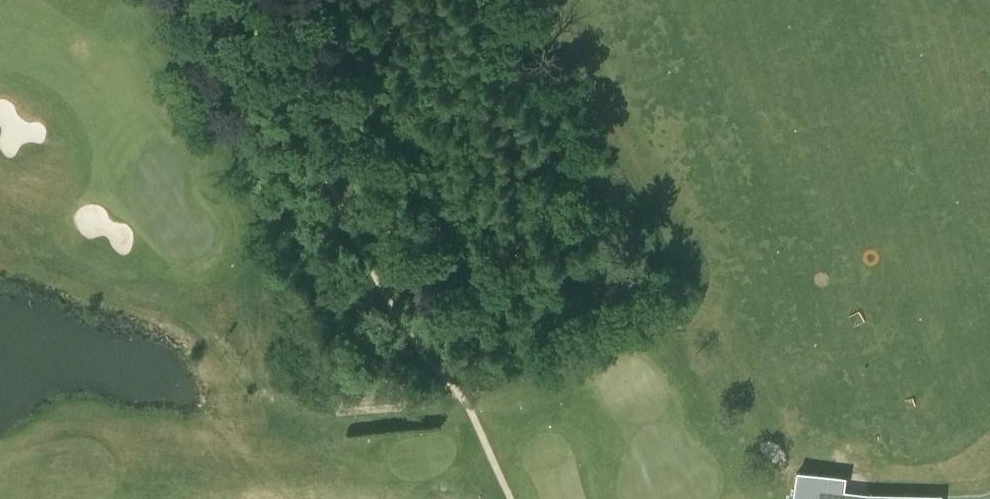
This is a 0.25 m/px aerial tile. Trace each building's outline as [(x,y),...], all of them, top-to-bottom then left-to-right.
[(865,495),(817,489),(816,498),(864,498),(865,495)]
